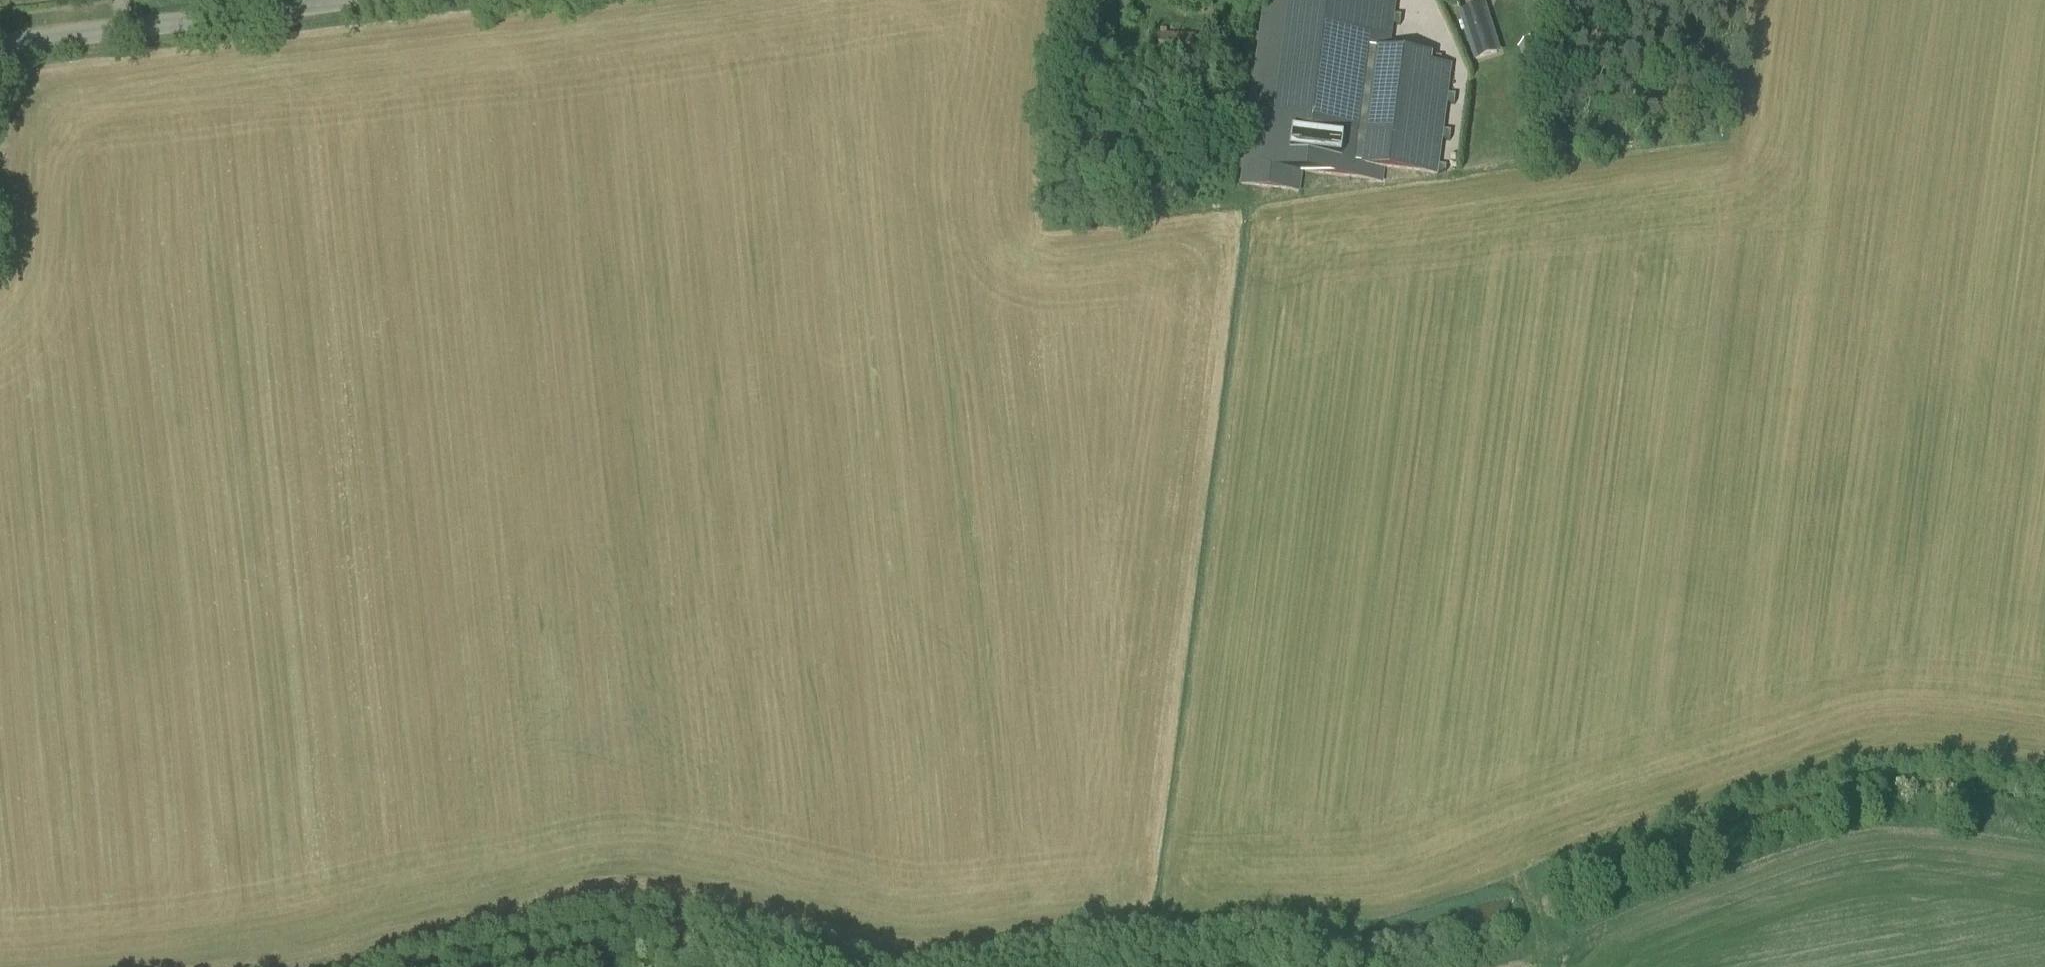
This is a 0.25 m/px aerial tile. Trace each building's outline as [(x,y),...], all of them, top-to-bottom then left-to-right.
[(1241,185),(1300,193),(1303,173),(1374,182),(1376,168),(1437,176),(1438,165),(1447,93),(1450,67),(1431,65),(1431,57),(1388,52),(1394,0),(1265,0),(1258,51),(1244,166),(1241,185)] [(1501,53),(1486,4),(1459,13),(1475,61),(1501,53)]
